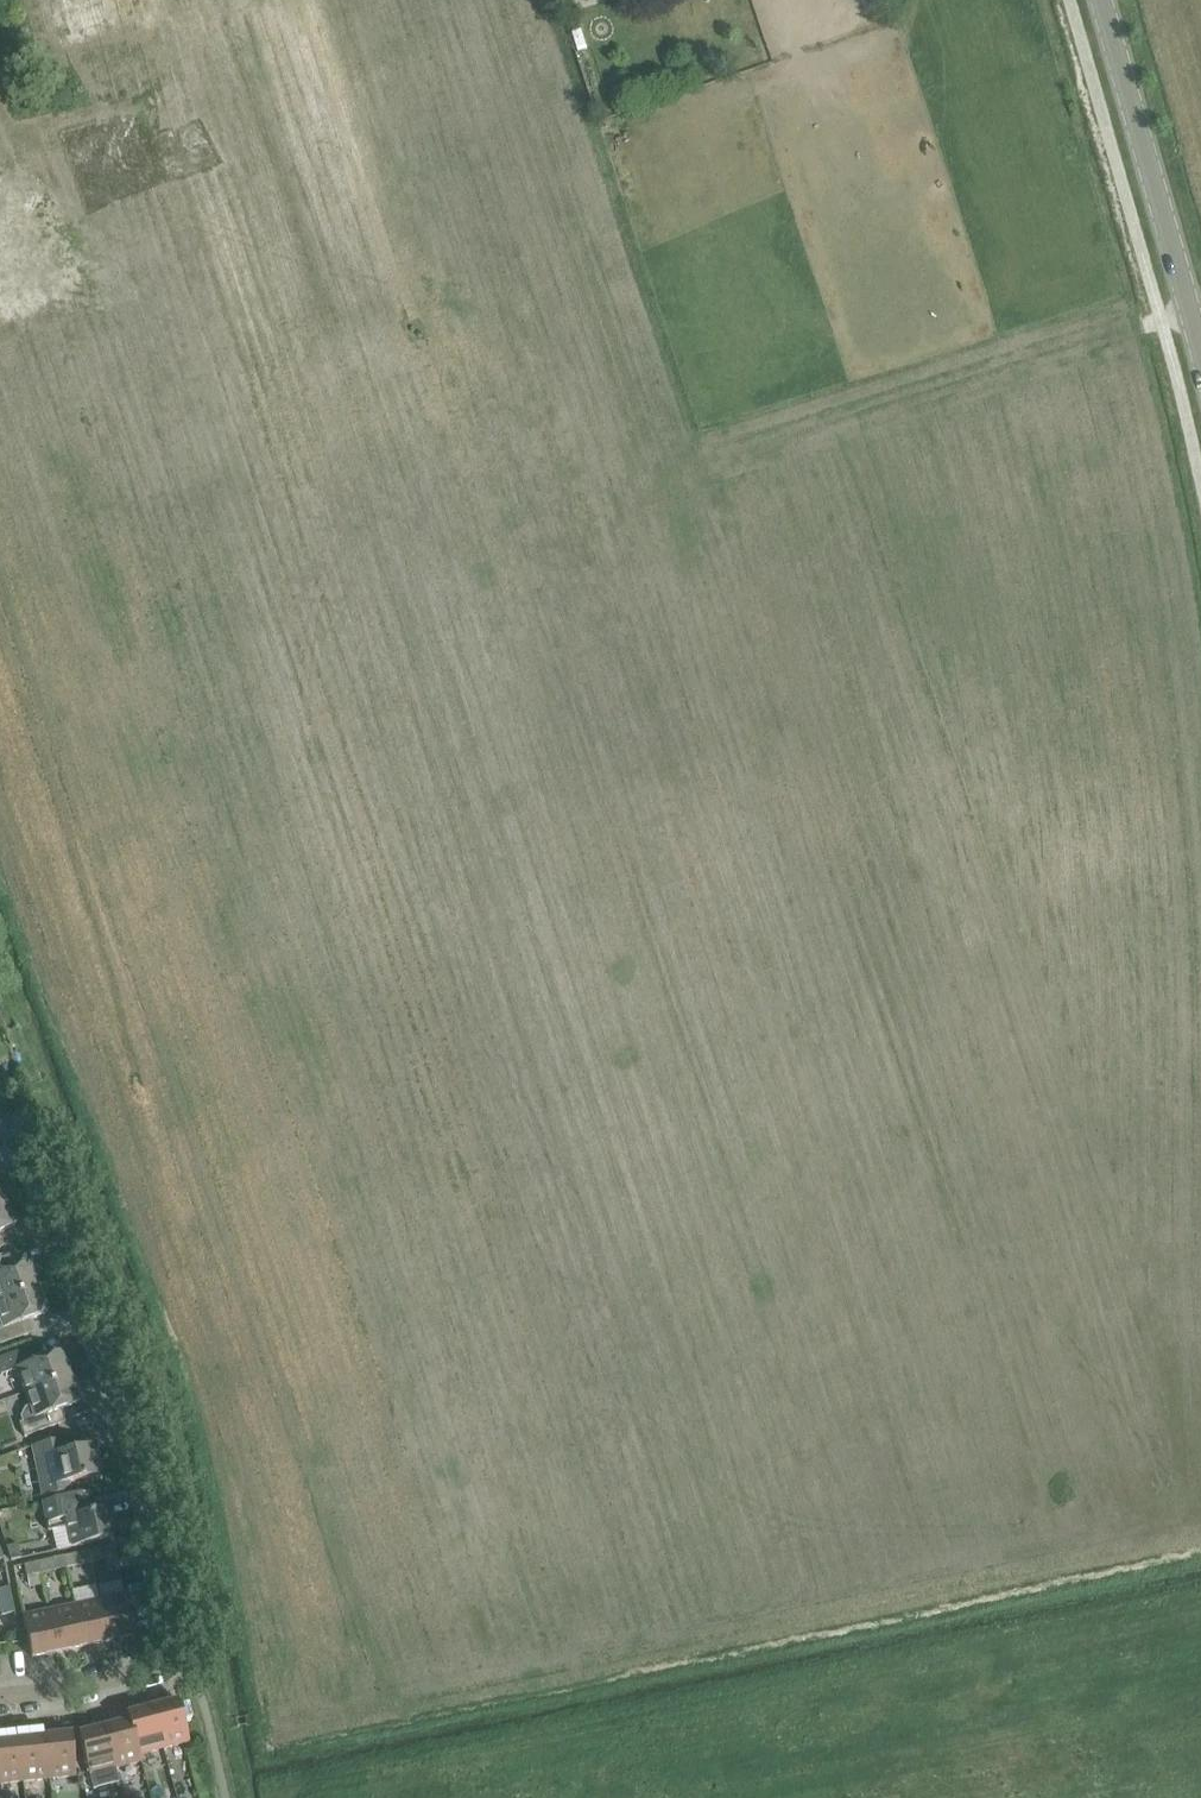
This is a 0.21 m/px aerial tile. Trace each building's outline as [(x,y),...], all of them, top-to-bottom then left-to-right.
[(0,1202),(0,1232),(15,1224),(3,1201),(0,1202)] [(38,1288),(29,1263),(16,1267),(11,1254),(0,1258),(0,1301),(38,1288)] [(0,1329),(0,1344),(28,1334),(23,1321),(47,1313),(38,1288),(0,1301),(0,1328),(0,1329)] [(23,1393),(70,1377),(61,1352),(37,1360),(32,1348),(0,1359),(0,1372),(0,1374),(15,1368),(23,1393)] [(70,1377),(23,1393),(33,1419),(19,1424),(23,1436),(37,1431),(59,1424),(55,1411),(79,1403),(70,1377)] [(65,1439),(42,1444),(32,1446),(43,1497),(69,1492),(67,1482),(99,1476),(93,1447),(68,1453),(65,1439)] [(88,1493),(64,1497),(43,1501),(49,1529),(67,1525),(72,1547),(113,1539),(107,1509),(91,1512),(88,1493)] [(7,1547),(12,1560),(20,1558),(17,1545),(7,1547)] [(103,1549),(89,1552),(92,1563),(105,1560),(103,1549)] [(92,1563),(89,1552),(76,1555),(78,1566),(92,1563)] [(55,1559),(40,1563),(42,1573),(57,1570),(55,1559)] [(42,1573),(40,1563),(25,1566),(27,1576),(42,1573)] [(12,1602),(9,1587),(0,1589),(0,1605),(12,1602)] [(125,1594),(99,1600),(108,1641),(134,1636),(125,1594)] [(99,1600),(73,1605),(82,1647),(108,1641),(99,1600)] [(0,1605),(0,1613),(1,1620),(15,1617),(12,1602),(0,1605)] [(73,1605),(48,1611),(57,1652),(82,1647),(73,1605)] [(57,1652),(48,1611),(22,1616),(31,1658),(57,1652)] [(178,1700),(153,1707),(164,1748),(189,1742),(178,1700)] [(126,1714),(128,1721),(137,1756),(164,1748),(153,1707),(126,1714)] [(128,1721),(104,1727),(115,1768),(139,1761),(137,1756),(128,1721)] [(115,1768),(104,1727),(78,1734),(93,1789),(118,1782),(115,1768)] [(71,1734),(44,1736),(49,1777),(75,1774),(71,1734)] [(44,1736),(19,1739),(23,1780),(49,1777),(44,1736)] [(0,1741),(0,1782),(23,1780),(19,1739),(0,1741)]
